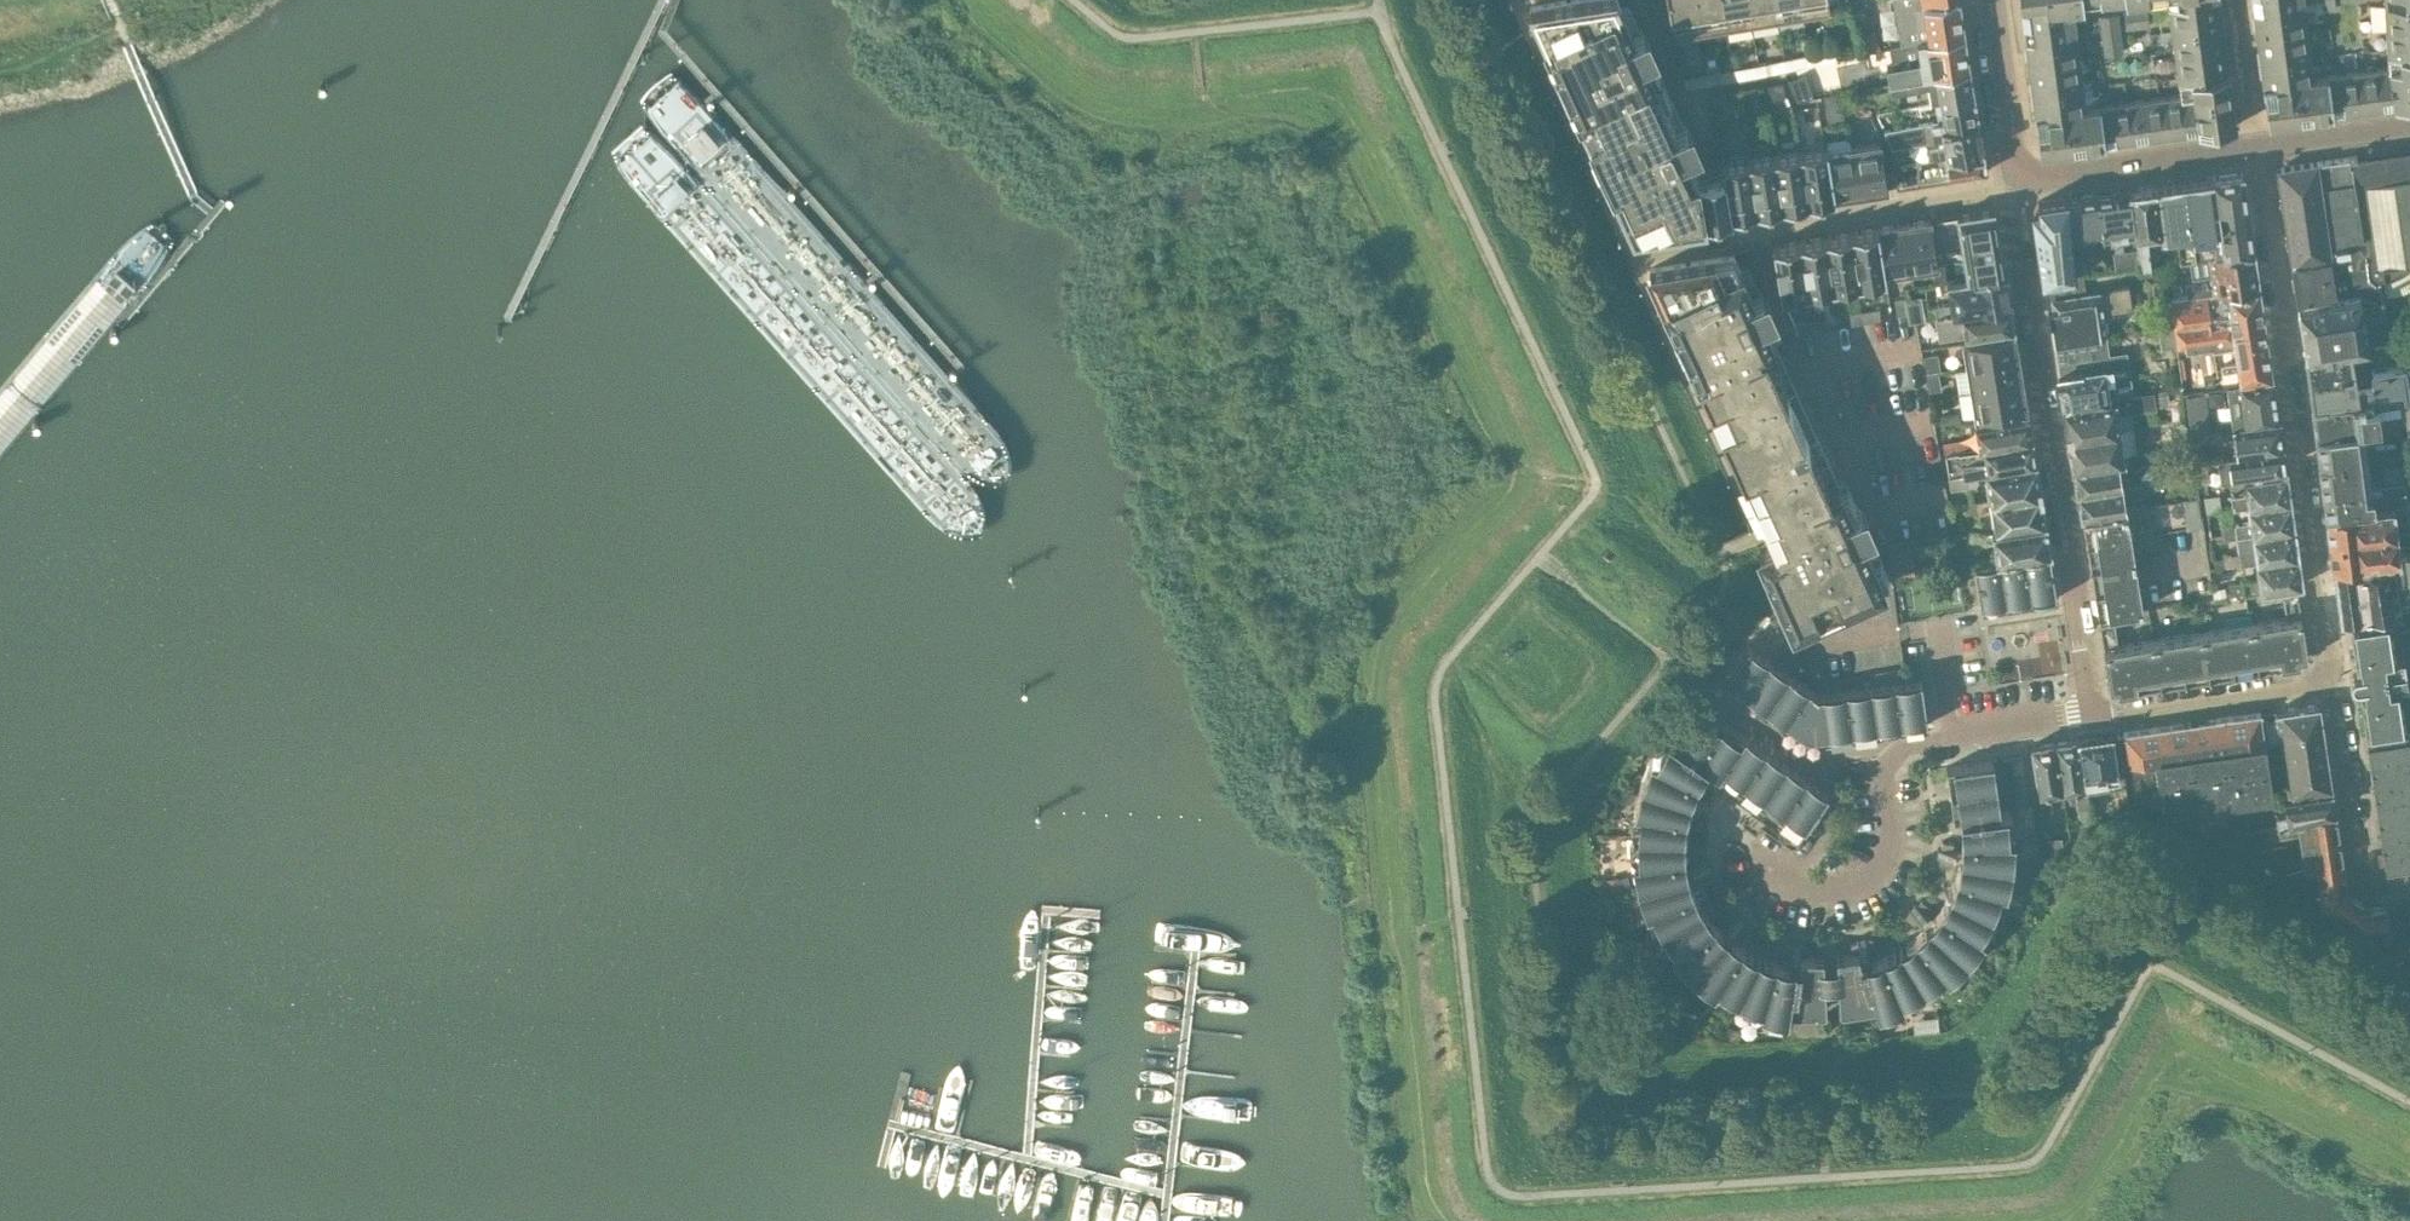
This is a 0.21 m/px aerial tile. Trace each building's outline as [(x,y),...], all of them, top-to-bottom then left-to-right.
[(1733,250),(1720,221),(1717,215),(1718,215),(1717,213),(1716,213),(1687,148),(1686,148),(1684,143),(1693,140),(1695,139),(1689,125),(1687,126),(1687,127),(1679,131),(1676,126),(1677,126),(1655,79),(1643,53),(1641,48),(1650,44),(1650,45),(1652,44),(1645,30),(1643,31),(1644,32),(1635,36),(1633,31),(1619,0),(1543,0),(1530,2),(1512,5),(1749,526),(1763,557),(1793,621),(1883,580),(1861,531),(1861,530),(1858,525),(1867,522),(1869,521),(1863,507),(1861,508),(1861,509),(1853,513),(1850,508),(1851,508),(1850,506),(1839,482),(1830,486),(1766,344),(1774,340),(1762,315),(1760,310),(1769,306),(1769,307),(1771,306),(1764,292),(1763,293),(1763,294),(1754,297),(1752,293),(1733,250)] [(1695,0),(1668,0),(1673,34),(1700,29),(1695,0)] [(1721,0),(1695,0),(1700,29),(1725,25),(1721,0)] [(1748,0),(1721,0),(1725,25),(1751,21),(1748,0)] [(1774,0),(1748,0),(1751,21),(1777,17),(1774,0)] [(1801,0),(1774,0),(1777,17),(1803,12),(1801,0)] [(1803,12),(1830,8),(1829,0),(1801,0),(1803,12)] [(1902,43),(1964,30),(1959,0),(1941,0),(1935,1),(1935,0),(1893,0),(1902,43)] [(2039,152),(2409,103),(2409,0),(2019,0),(2039,152)] [(1969,67),(1964,30),(1902,43),(1889,45),(1893,64),(1887,65),(1890,82),(1969,67)] [(1847,46),(1784,59),(1786,69),(1848,55),(1847,46)] [(1776,61),(1683,76),(1688,85),(1778,71),(1776,61)] [(1974,96),(1969,67),(1890,82),(1892,94),(1929,87),(1931,103),(1935,102),(1974,96)] [(1978,119),(1974,96),(1935,102),(1939,120),(1885,129),(1893,147),(1938,139),(1944,138),(1942,125),(1978,119)] [(1984,150),(1978,119),(1942,125),(1944,138),(1938,139),(1939,146),(1928,148),(1930,158),(1916,160),(1916,163),(1947,157),(1947,156),(1984,150)] [(1880,141),(1853,146),(1861,191),(1888,187),(1880,141)] [(1835,195),(1827,145),(1800,150),(1809,200),(1835,195)] [(1861,191),(1853,146),(1828,150),(1827,145),(1835,195),(1861,191)] [(1809,200),(1800,150),(1775,154),(1783,204),(1809,200)] [(1946,176),(1981,170),(1988,169),(1984,150),(1947,156),(1947,157),(1916,163),(1920,180),(1946,176)] [(1757,208),(1749,158),(1748,158),(1747,151),(1732,154),(1733,161),(1722,163),(1723,172),(1729,211),(1728,211),(1728,213),(1757,208)] [(1783,204),(1775,154),(1749,158),(1757,208),(1783,204)] [(2358,161),(2357,154),(2317,160),(2277,166),(2297,298),(2375,287),(2376,294),(2396,291),(2400,290),(2404,288),(2408,286),(2409,285),(2409,157),(2358,161)] [(2254,249),(2244,178),(2243,171),(2213,176),(2222,241),(2224,253),(2254,249)] [(2213,176),(2206,177),(2184,180),(2187,201),(2183,202),(2189,246),(2222,241),(2213,176)] [(2187,201),(2184,180),(2155,184),(2161,231),(2162,235),(2177,233),(2180,259),(2189,258),(2191,258),(2189,246),(2183,202),(2187,201)] [(2161,231),(2155,184),(2130,187),(2137,234),(2138,248),(2141,265),(2152,263),(2148,233),(2161,231)] [(2137,234),(2130,187),(2129,187),(2128,188),(2129,191),(2125,191),(2122,189),(2112,190),(2110,194),(2101,195),(2100,192),(2100,191),(2099,191),(2099,192),(2103,236),(2104,238),(2137,234)] [(2103,236),(2099,192),(2080,194),(2079,194),(2067,196),(2071,230),(2072,240),(2103,236)] [(2038,200),(2039,201),(2033,209),(2032,209),(2036,235),(2071,230),(2067,196),(2038,200)] [(1969,277),(2004,271),(1994,207),(1936,217),(1940,236),(1961,233),(1969,277)] [(1938,263),(1930,218),(1904,222),(1912,268),(1933,264),(1938,263)] [(1912,268),(1904,222),(1878,226),(1886,272),(1912,268)] [(1886,272),(1878,226),(1853,230),(1862,280),(1887,276),(1886,272)] [(1862,280),(1853,230),(1827,235),(1835,285),(1862,280)] [(2036,235),(2040,260),(2065,256),(2073,255),(2072,240),(2071,230),(2036,235)] [(1835,285),(1827,235),(1800,239),(1808,289),(1835,285)] [(1808,289),(1800,239),(1773,244),(1781,294),(1808,289)] [(2131,266),(2141,265),(2138,248),(2129,249),(2131,266)] [(2191,258),(2189,258),(2192,276),(2211,273),(2256,267),(2254,249),(2224,253),(2191,258)] [(2065,263),(2065,256),(2040,260),(2043,278),(2044,278),(2070,275),(2069,263),(2065,263)] [(1944,262),(1938,263),(1933,264),(1936,282),(1947,281),(1944,262)] [(2188,289),(2183,290),(2184,295),(2206,292),(2226,289),(2259,284),(2256,267),(2211,273),(2213,285),(2207,286),(2207,281),(2188,284),(2188,289)] [(1947,281),(1936,282),(1932,283),(1937,315),(2009,303),(2008,293),(2004,271),(1969,277),(1947,281)] [(2081,294),(2080,290),(2086,289),(2083,273),(2070,275),(2044,278),(2048,299),(2081,294)] [(2108,325),(2107,317),(2104,314),(2104,312),(2132,308),(2128,284),(2107,287),(2108,290),(2081,294),(2048,299),(2049,306),(2048,307),(2050,320),(2051,319),(2055,340),(2106,333),(2107,333),(2106,329),(2108,325)] [(2261,299),(2259,284),(2226,289),(2228,304),(2261,299)] [(2267,346),(2263,318),(2211,326),(2209,312),(2206,292),(2184,295),(2171,297),(2179,357),(2267,346)] [(2386,319),(2386,318),(2385,315),(2385,313),(2384,312),(2383,309),(2381,307),(2379,305),(2378,304),(2377,303),(2374,301),(2372,300),(2369,299),(2364,298),(2361,298),(2360,298),(2359,295),(2297,304),(2305,357),(2367,348),(2366,344),(2371,343),(2374,342),(2376,341),(2377,340),(2380,338),(2382,335),(2383,334),(2384,331),(2385,328),(2386,327),(2386,324),(2386,322),(2386,319)] [(1904,296),(1895,297),(1898,314),(1907,313),(1904,296)] [(2263,318),(2261,299),(2228,304),(2223,305),(2223,310),(2209,312),(2211,326),(2263,318)] [(2013,327),(2009,303),(1937,315),(1935,315),(1939,335),(1954,333),(1952,323),(1963,321),(1965,334),(2013,327)] [(1879,307),(1864,309),(1866,320),(1881,318),(1879,307)] [(1866,320),(1864,309),(1850,312),(1852,323),(1866,320)] [(1818,317),(1813,318),(1814,329),(1829,327),(1828,320),(1818,317)] [(1814,329),(1813,318),(1798,321),(1800,331),(1814,329)] [(1964,341),(1968,366),(2018,358),(2014,333),(1964,341)] [(2106,333),(2055,340),(2060,372),(2062,383),(2061,383),(2064,403),(2118,395),(2131,393),(2129,375),(2124,349),(2117,350),(2110,351),(2106,333)] [(2271,373),(2267,346),(2179,357),(2182,386),(2271,373)] [(2402,364),(2370,369),(2367,348),(2305,357),(2311,401),(2351,396),(2370,394),(2371,399),(2398,395),(2399,396),(2409,394),(2409,388),(2407,389),(2402,364)] [(1925,356),(1927,370),(1939,369),(1937,354),(1925,356)] [(2022,382),(2018,358),(1968,366),(1956,368),(1960,392),(1972,390),(2022,382)] [(1929,375),(1931,389),(1941,388),(1938,373),(1929,375)] [(2271,373),(2182,386),(2185,407),(2189,428),(2278,415),(2274,394),(2271,373)] [(2026,408),(2022,382),(1972,390),(1976,416),(2026,408)] [(2118,395),(2064,403),(2067,421),(2068,426),(2069,434),(2120,427),(2118,412),(2134,410),(2134,409),(2154,406),(2168,404),(2166,388),(2152,390),(2131,393),(2118,395)] [(2399,396),(2402,417),(2404,417),(2406,426),(2406,429),(2409,429),(2409,394),(2399,396)] [(2355,423),(2351,396),(2311,401),(2315,429),(2355,423)] [(2032,437),(2027,412),(1975,421),(1979,445),(1979,446),(2032,437)] [(1959,413),(1940,416),(1941,422),(1960,419),(1959,413)] [(2282,448),(2278,415),(2189,428),(2194,461),(2282,448)] [(2358,450),(2358,446),(2355,423),(2315,429),(2318,456),(2358,450)] [(2122,442),(2120,427),(2069,434),(2070,442),(2071,442),(2075,465),(2118,459),(2162,452),(2159,436),(2139,439),(2122,442)] [(1959,449),(1945,452),(1949,475),(1964,473),(1962,462),(1985,459),(1985,458),(2034,450),(2032,437),(1979,446),(1979,445),(1959,449)] [(2285,466),(2282,448),(2194,461),(2196,479),(2285,466)] [(1985,459),(1962,462),(1964,473),(1967,472),(1987,469),(2035,460),(2034,450),(1985,458),(1985,459)] [(2363,480),(2358,450),(2318,456),(2322,486),(2363,480)] [(2166,475),(2164,462),(2141,465),(2142,468),(2120,471),(2118,459),(2075,465),(2079,489),(2160,476),(2166,475)] [(2039,482),(2035,460),(1987,469),(1967,472),(1968,478),(1985,475),(1989,499),(2040,490),(2039,482)] [(2289,499),(2285,470),(2243,477),(2245,493),(2230,495),(2230,496),(2218,498),(2220,509),(2247,505),(2289,499)] [(1969,484),(1968,478),(1967,472),(1964,473),(1949,475),(1951,487),(1969,484)] [(2126,507),(2124,495),(2147,491),(2147,488),(2161,485),(2160,476),(2079,489),(2083,514),(2126,507)] [(2363,480),(2322,486),(2325,504),(2326,510),(2326,511),(2373,505),(2407,500),(2406,500),(2403,480),(2371,484),(2372,487),(2371,487),(2364,488),(2363,480)] [(2042,498),(2040,490),(1989,499),(1994,527),(1994,528),(2045,520),(2041,498),(2042,498)] [(2203,525),(2199,496),(2183,499),(2188,527),(2203,525)] [(2293,527),(2289,499),(2247,505),(2249,520),(2235,523),(2235,524),(2223,526),(2224,538),(2236,536),(2252,533),(2293,527)] [(2326,513),(2328,525),(2329,538),(2396,531),(2396,528),(2399,531),(2409,530),(2409,499),(2406,500),(2407,500),(2373,505),(2373,506),(2326,513)] [(2083,514),(2093,574),(2094,582),(2099,615),(2141,609),(2138,580),(2137,574),(2136,567),(2134,562),(2126,507),(2083,514)] [(2050,551),(2050,549),(2049,547),(2046,529),(2047,529),(2045,520),(1994,528),(1994,527),(1972,531),(1974,544),(1994,541),(1997,559),(2049,551),(2050,551)] [(2239,553),(2227,555),(2228,565),(2255,561),(2297,554),(2293,527),(2252,533),(2236,536),(2239,550),(2239,553)] [(2329,538),(2331,548),(2332,563),(2333,563),(2392,557),(2396,588),(2409,586),(2409,543),(2397,545),(2396,531),(2329,538)] [(1913,569),(1910,544),(1892,546),(1895,572),(1913,569)] [(2049,551),(1997,559),(1974,563),(1982,609),(2057,597),(2049,551)] [(2301,583),(2297,554),(2255,561),(2257,575),(2243,578),(2243,581),(2231,583),(2232,593),(2301,583)] [(2409,586),(2409,587),(2396,588),(2392,557),(2333,563),(2341,620),(2399,611),(2409,609),(2409,586)] [(2304,634),(2297,589),(2282,591),(2286,615),(2274,617),(2278,638),(2304,634)] [(2355,652),(2358,672),(2354,673),(2352,677),(2352,679),(2406,671),(2404,657),(2397,658),(2390,615),(2350,621),(2353,643),(2348,644),(2350,653),(2355,652)] [(2278,638),(2274,617),(2250,621),(2253,642),(2278,638)] [(2133,661),(2130,641),(2117,643),(2113,618),(2099,620),(2107,665),(2133,661)] [(2253,642),(2250,621),(2227,625),(2231,645),(2253,642)] [(2231,645),(2227,625),(2202,629),(2205,650),(2231,645)] [(2205,650),(2202,629),(2178,633),(2181,653),(2205,650)] [(2181,653),(2178,633),(2152,637),(2156,657),(2181,653)] [(2304,634),(2278,638),(2253,642),(2257,666),(2301,659),(2301,655),(2308,654),(2304,634)] [(2156,657),(2152,637),(2130,641),(2133,661),(2156,657)] [(2253,642),(2231,645),(2205,650),(2209,674),(2257,666),(2253,642)] [(1756,706),(1782,668),(1747,643),(1721,682),(1756,706)] [(2205,650),(2181,653),(2156,657),(2160,682),(2209,674),(2205,650)] [(2160,682),(2156,657),(2133,661),(2107,665),(2110,685),(2117,684),(2117,689),(2160,682)] [(1778,722),(1804,683),(1782,668),(1756,706),(1778,722)] [(2408,685),(2406,671),(2352,679),(2354,683),(2356,684),(2359,685),(2362,703),(2358,704),(2359,714),(2364,713),(2367,735),(2407,729),(2401,686),(2408,685)] [(1928,723),(1922,677),(1895,681),(1902,727),(1928,723)] [(1902,727),(1895,681),(1870,685),(1876,731),(1902,727)] [(1806,741),(1818,693),(1804,683),(1778,722),(1806,741)] [(1876,731),(1870,685),(1841,689),(1847,735),(1876,731)] [(1847,735),(1841,689),(1818,693),(1806,741),(1847,735)] [(2319,702),(2276,709),(2277,719),(2268,720),(2267,716),(2262,717),(2264,733),(2322,724),(2319,702)] [(1721,775),(1747,737),(1703,706),(1677,743),(1664,734),(1651,757),(1642,778),(1687,796),(1688,791),(1690,792),(1696,778),(1706,764),(1721,775)] [(2273,790),(2270,775),(2268,759),(2267,749),(2264,733),(2262,717),(2261,711),(2124,730),(2128,761),(2135,761),(2140,796),(2144,797),(2164,794),(2165,800),(2170,805),(2273,790)] [(2325,746),(2322,724),(2264,733),(2267,749),(2272,748),(2271,743),(2280,742),(2282,752),(2325,746)] [(2118,731),(2079,737),(2085,779),(2087,790),(2126,784),(2125,783),(2118,731)] [(1762,803),(1788,765),(1747,737),(1721,775),(1762,803)] [(2085,779),(2079,737),(2055,741),(2063,788),(2074,787),(2077,807),(2080,806),(2088,795),(2087,790),(2085,779)] [(2063,788),(2055,741),(2032,744),(2042,810),(2053,808),(2050,790),(2063,788)] [(2409,741),(2366,747),(2370,775),(2409,769),(2409,749),(2409,741)] [(2328,767),(2325,746),(2282,752),(2283,762),(2274,764),(2273,759),(2268,759),(2270,775),(2328,767)] [(2022,755),(2011,757),(2018,803),(2030,801),(2022,755)] [(2000,810),(1993,760),(1947,766),(1954,817),(1961,816),(2000,810)] [(1827,792),(1788,765),(1762,803),(1801,830),(1827,792)] [(2331,789),(2328,767),(2270,775),(2273,790),(2278,790),(2277,785),(2286,784),(2288,795),(2331,789)] [(2370,775),(2374,802),(2409,796),(2409,769),(2370,775)] [(1685,801),(1687,796),(1642,778),(1641,782),(1635,806),(1632,833),(1632,838),(1683,837),(1682,830),(1684,817),(1687,801),(1685,801)] [(1712,793),(1701,789),(1699,796),(1696,795),(1693,803),(1696,804),(1694,811),(1705,815),(1707,807),(1711,808),(1713,801),(1710,800),(1712,793)] [(2331,789),(2288,795),(2284,795),(2286,809),(2275,810),(2278,824),(2334,809),(2331,789)] [(2374,802),(2378,827),(2409,823),(2409,796),(2374,802)] [(2012,809),(2000,810),(1961,816),(1963,836),(1962,849),(1964,849),(1964,855),(2012,858),(2014,836),(2012,809)] [(2339,839),(2334,809),(2278,824),(2279,835),(2300,832),(2302,844),(2339,839)] [(2378,827),(2381,851),(2409,847),(2409,823),(2378,827)] [(1683,853),(1683,837),(1632,838),(1633,859),(1638,885),(1639,888),(1685,872),(1683,867),(1686,866),(1683,853)] [(2060,838),(2048,840),(2050,857),(2061,846),(2060,838)] [(2342,862),(2339,839),(2302,844),(2305,867),(2318,866),(2342,862)] [(1939,864),(1950,865),(1951,858),(1955,858),(1956,850),(1953,850),(1954,842),(1942,841),(1941,848),(1938,848),(1937,856),(1940,856),(1939,864)] [(2381,851),(2382,856),(2376,857),(2378,873),(2385,877),(2409,873),(2409,847),(2381,851)] [(1704,854),(1693,858),(1695,865),(1692,865),(1694,873),(1697,872),(1699,880),(1710,877),(1708,869),(1711,868),(1709,860),(1706,861),(1704,854)] [(2012,862),(2012,858),(1964,855),(1963,860),(1960,859),(1958,872),(1950,890),(1994,915),(1996,912),(2006,889),(2012,862)] [(2346,890),(2342,862),(2318,866),(2324,907),(2346,890)] [(1693,889),(1689,875),(1686,876),(1685,872),(1639,888),(1647,909),(1659,932),(1661,934),(1702,905),(1693,889)] [(1982,937),(1994,915),(1950,890),(1942,905),(1932,917),(1935,919),(1931,923),(1965,958),(1967,955),(1982,937)] [(2392,928),(2389,906),(2388,904),(2370,906),(2346,890),(2324,907),(2332,913),(2369,932),(2371,927),(2376,930),(2392,928)] [(1906,916),(1915,923),(1920,918),(1922,920),(1928,914),(1925,912),(1930,906),(1922,899),(1917,904),(1914,902),(1909,908),(1911,910),(1906,916)] [(1713,920),(1702,905),(1661,934),(1675,954),(1693,971),(1696,973),(1724,935),(1720,932),(1722,929),(1713,920)] [(1732,910),(1724,918),(1729,923),(1727,925),(1733,931),(1735,928),(1741,934),(1748,925),(1743,920),(1745,917),(1739,912),(1737,915),(1732,910)] [(1965,958),(1931,923),(1928,927),(1925,924),(1915,935),(1900,946),(1921,991),(1927,989),(1949,973),(1965,958)] [(2393,944),(2392,933),(2375,935),(2376,946),(2393,944)] [(1740,1001),(1758,954),(1744,947),(1729,936),(1728,939),(1724,935),(1696,973),(1714,987),(1737,999),(1740,1001)] [(1876,1003),(1868,962),(1862,963),(1860,955),(1868,953),(1867,949),(1875,948),(1873,937),(1865,939),(1864,935),(1856,937),(1857,941),(1850,943),(1851,952),(1836,954),(1839,1006),(1840,1007),(1841,1008),(1842,1008),(1876,1003)] [(1798,967),(1793,966),(1789,1008),(1822,1010),(1824,1009),(1825,1008),(1826,1007),(1823,956),(1807,953),(1808,945),(1801,944),(1801,941),(1793,939),(1793,942),(1785,941),(1784,953),(1791,954),(1791,957),(1800,959),(1798,967)] [(1921,991),(1900,946),(1884,953),(1871,958),(1872,961),(1868,962),(1876,1003),(1878,1009),(1903,1000),(1921,991)] [(1789,1008),(1793,966),(1789,965),(1789,962),(1773,960),(1758,954),(1740,1001),(1762,1009),(1788,1014),(1789,1008)]
